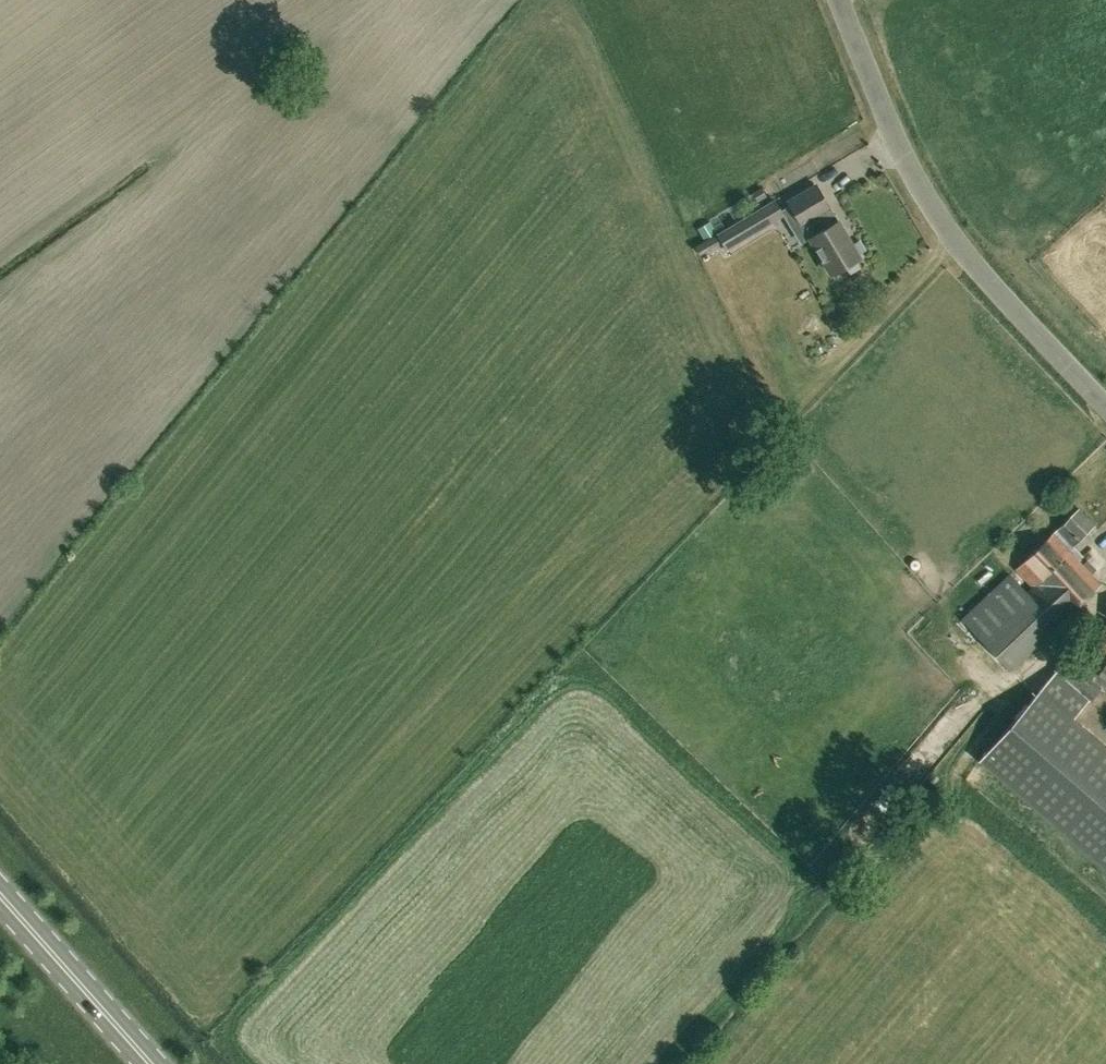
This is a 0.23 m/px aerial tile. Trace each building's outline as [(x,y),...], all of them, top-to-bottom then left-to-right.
[(817,182),(786,199),(810,237),(832,273),(860,256),(838,220),(839,220),(817,182)] [(726,249),(784,215),(774,198),(716,232),(695,245),(700,253),(721,241),(726,249)] [(1011,667),(1101,583),(1069,548),(1096,523),(1079,506),(1053,531),(1054,532),(1016,567),(1033,585),(1027,591),(1011,573),(963,617),(1011,667)] [(1101,564),(1092,554),(1083,563),(1092,573),(1101,564)] [(1101,687),(1093,681),(1098,674),(1095,672),(1097,670),(1073,651),(1056,670),(978,760),(1105,871),(1105,745),(1073,716),(1089,699),(1090,700),(1101,687)] [(1098,674),(1093,681),(1101,687),(1105,690),(1105,663),(1098,674)]
